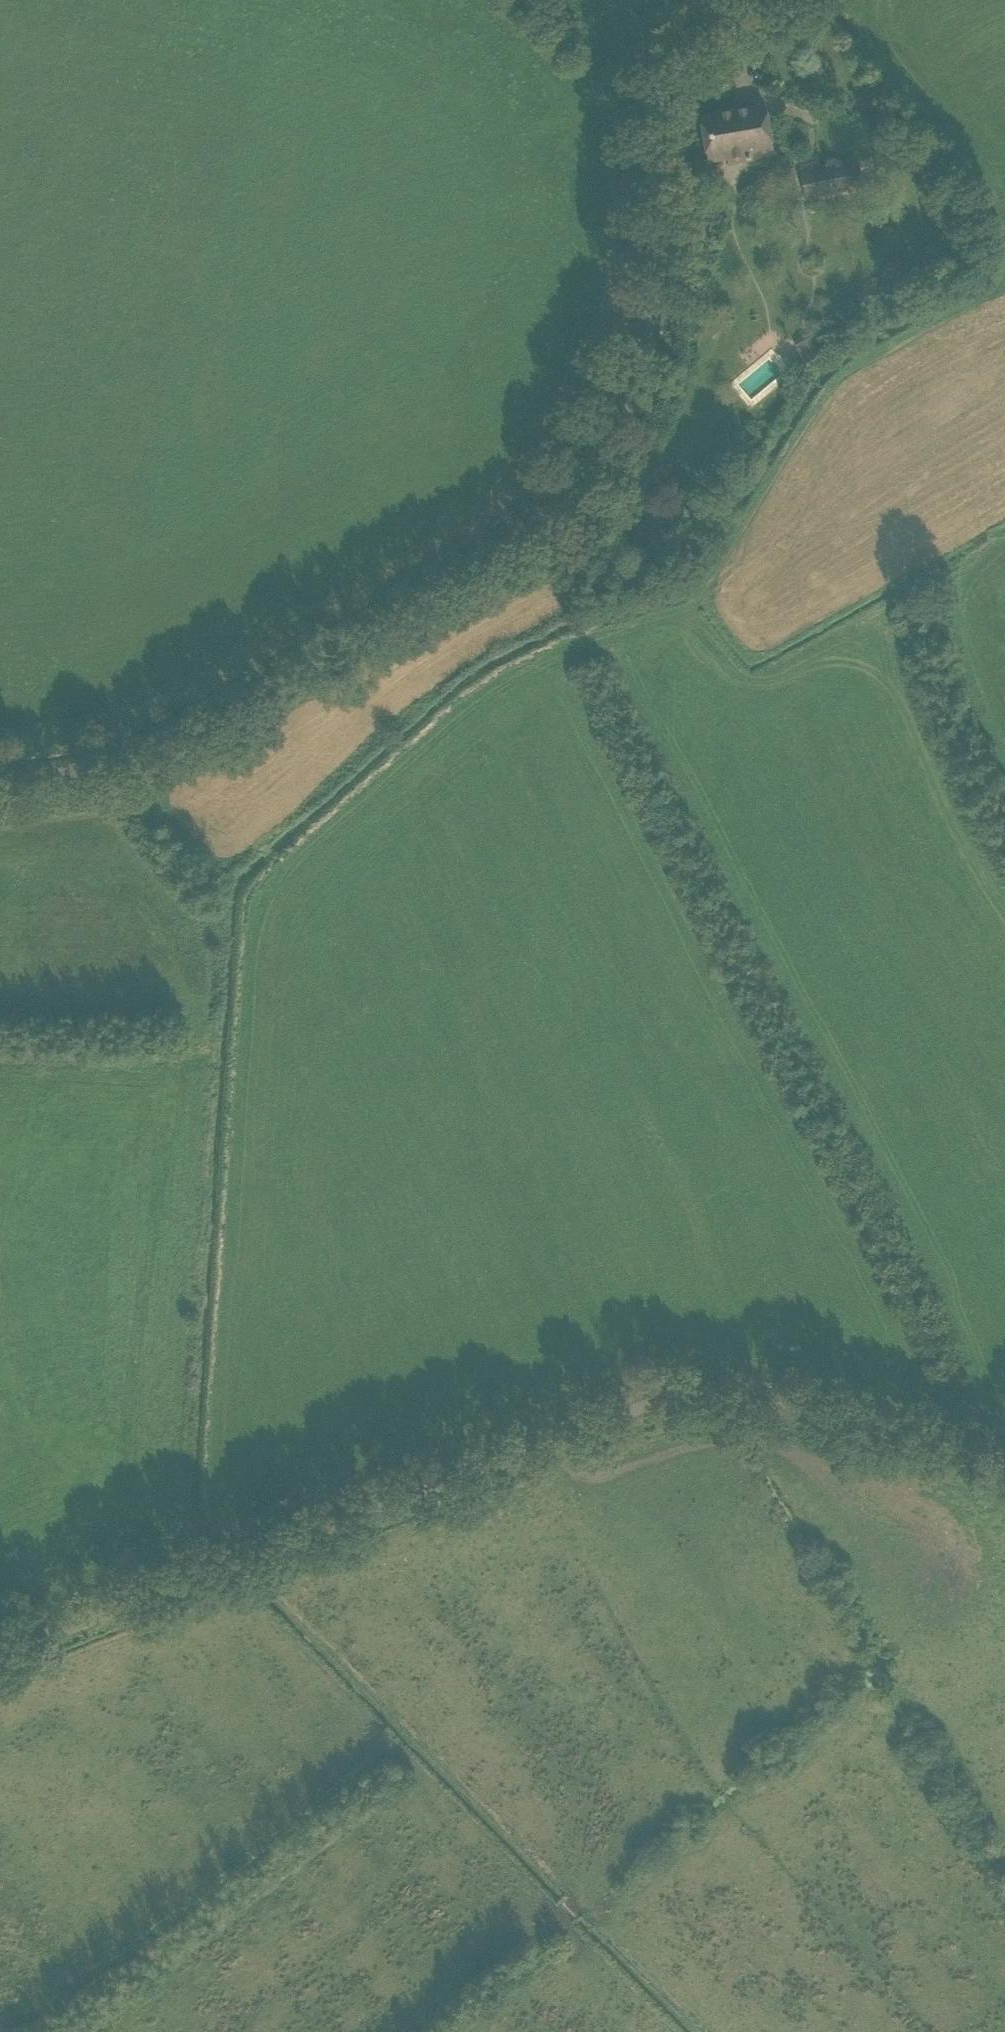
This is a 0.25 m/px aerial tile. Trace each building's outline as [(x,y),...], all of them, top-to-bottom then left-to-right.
[(774,156),(765,106),(700,117),(708,162),(727,159),(728,164),(774,156)] [(805,200),(863,188),(858,161),(800,173),(805,200)]
